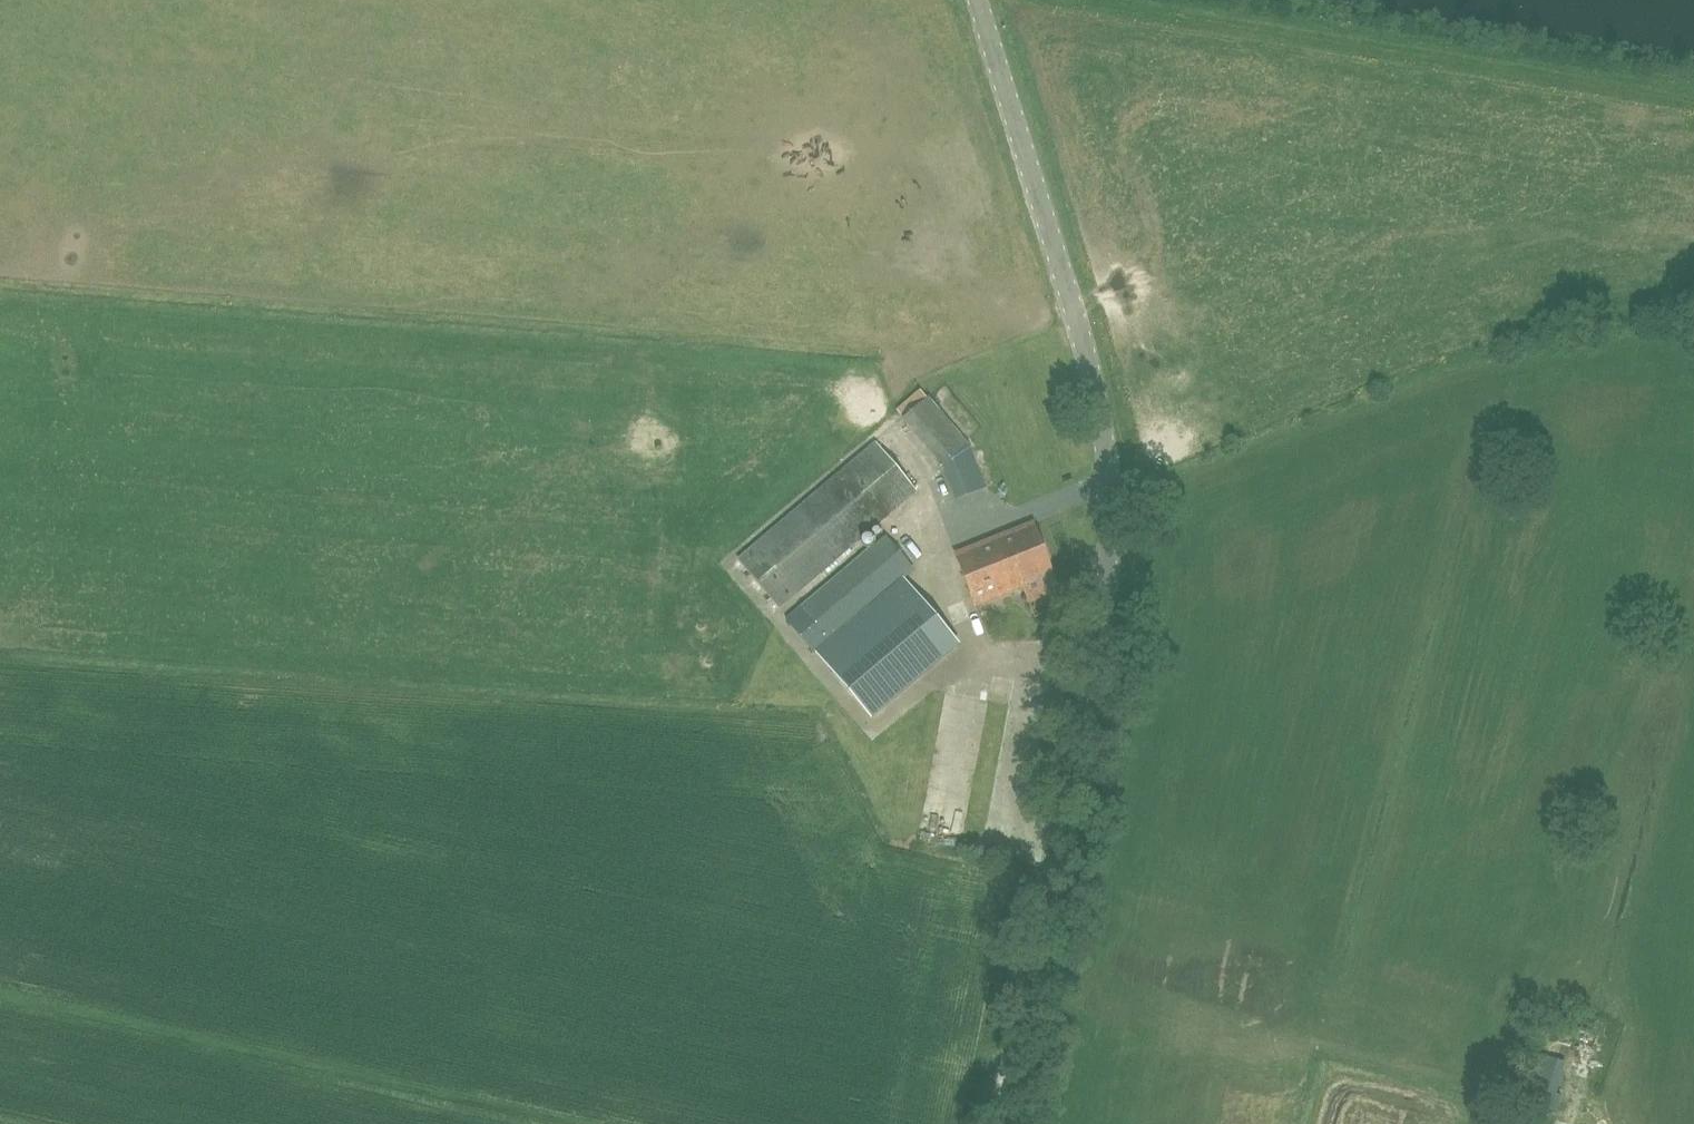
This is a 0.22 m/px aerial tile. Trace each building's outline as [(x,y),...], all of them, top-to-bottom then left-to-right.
[(969,447),(928,398),(904,419),(945,467),(969,447)] [(876,442),(738,559),(779,608),(917,491),(876,442)] [(1035,523),(955,556),(975,604),(1024,584),(1030,599),(1061,587),(1035,523)] [(875,544),(801,607),(830,641),(904,579),(900,574),(911,565),(889,539),(879,548),(875,544)] [(913,592),(827,665),(871,717),(957,644),(913,592)] [(1548,1111),(1563,1061),(1534,1052),(1518,1102),(1548,1111)]
